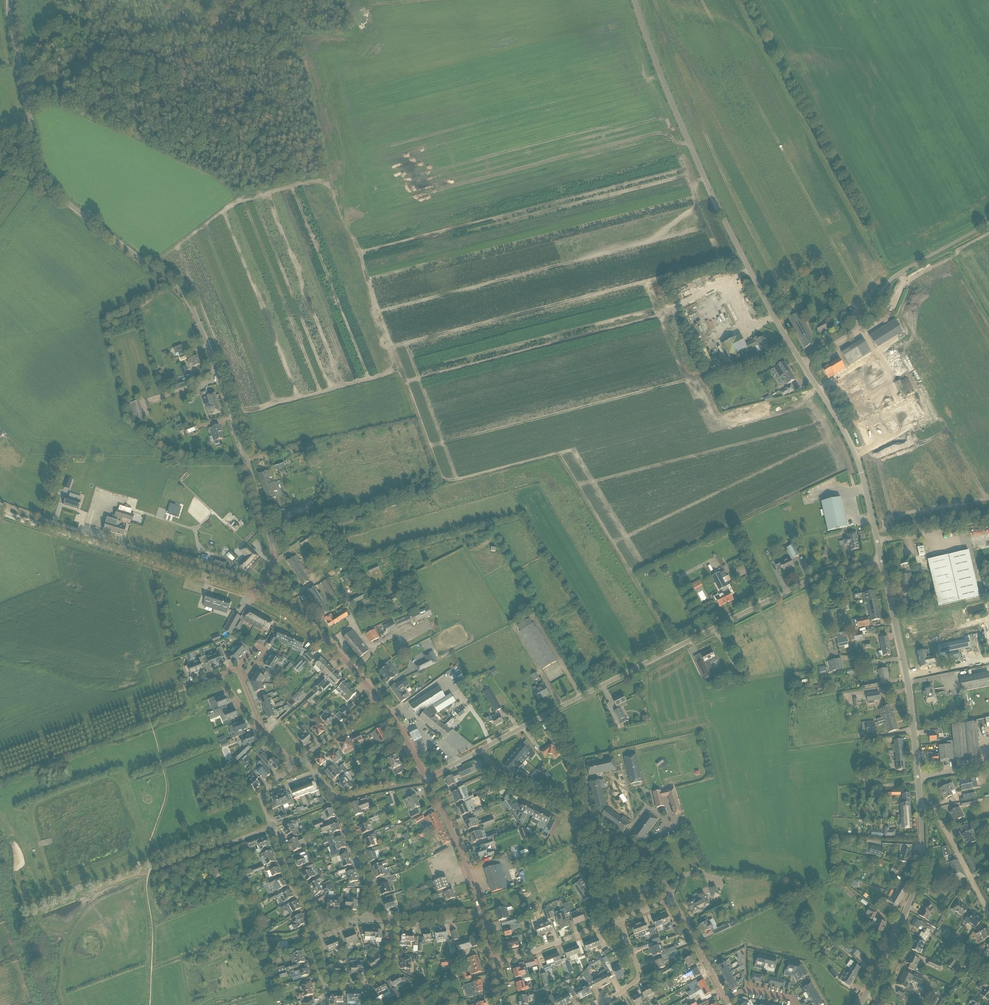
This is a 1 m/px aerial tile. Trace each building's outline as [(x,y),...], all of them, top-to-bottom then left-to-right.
[(808,334),(810,333),(800,313),(789,319),(804,349),(813,344),(808,334)] [(869,335),(877,348),(903,332),(895,319),(869,335)] [(815,326),(816,329),(819,333),(829,328),(825,321),(815,326)] [(740,335),(722,345),(730,360),(755,347),(758,352),(760,350),(760,351),(764,349),(768,347),(766,342),(767,342),(764,337),(760,339),(758,340),(757,338),(753,339),(754,340),(745,344),(740,335)] [(842,353),(844,357),(850,365),(863,357),(854,344),(842,353)] [(182,348),(174,352),(176,355),(179,353),(180,356),(185,353),(182,348)] [(188,360),(190,364),(192,363),(194,367),(200,364),(197,356),(188,360)] [(822,369),(826,376),(833,372),(834,375),(845,368),(839,359),(822,369)] [(733,363),(735,369),(741,366),(738,360),(733,363)] [(776,372),(780,378),(783,377),(787,385),(795,380),(784,362),(773,368),(776,372)] [(181,368),(184,376),(189,374),(186,366),(181,368)] [(859,382),(842,391),(858,422),(867,417),(871,426),(879,422),(874,413),(875,413),(859,382)] [(200,393),(202,397),(204,405),(209,404),(212,415),(221,412),(215,393),(208,395),(207,391),(200,393)] [(128,403),(131,416),(134,415),(136,423),(144,421),(139,401),(128,403)] [(915,408),(884,424),(893,442),(924,426),(915,408)] [(183,428),(186,435),(198,430),(196,423),(183,428)] [(210,429),(213,437),(215,436),(216,440),(214,441),(215,445),(220,443),(219,440),(223,438),(219,425),(212,427),(212,428),(210,429)] [(273,464),(274,469),(285,466),(283,461),(273,464)] [(271,483),(269,478),(273,477),(270,470),(267,471),(266,470),(263,471),(263,472),(261,472),(258,473),(262,486),(271,483)] [(274,482),(271,483),(262,486),(267,500),(276,497),(274,492),(277,491),(274,482)] [(67,492),(64,500),(79,504),(82,496),(77,495),(78,491),(71,489),(70,493),(67,492)] [(821,502),(828,531),(847,527),(841,498),(821,502)] [(170,503),(168,511),(170,512),(169,514),(178,517),(180,512),(177,511),(178,509),(173,508),(174,505),(170,503)] [(308,512),(305,504),(296,507),(296,508),(295,509),(294,507),(286,510),(289,517),(293,516),(308,512)] [(132,521),(134,515),(120,511),(116,509),(114,515),(112,515),(111,519),(107,518),(105,525),(103,530),(123,536),(124,531),(126,528),(119,526),(120,522),(121,523),(122,518),(132,521)] [(857,539),(858,539),(856,532),(847,534),(848,539),(847,540),(846,538),(843,539),(844,541),(847,540),(848,545),(850,545),(851,551),(859,549),(857,539)] [(787,547),(793,558),(799,555),(794,544),(787,547)] [(247,556),(239,565),(245,571),(258,556),(246,545),(241,550),(247,556)] [(923,545),(913,547),(919,572),(929,570),(923,545)] [(928,561),(928,564),(938,606),(979,596),(969,551),(927,560),(928,561)] [(316,559),(318,563),(326,559),(323,554),(316,559)] [(291,558),(287,561),(297,576),(303,586),(307,583),(310,581),(307,577),(305,574),(311,570),(312,572),(315,571),(312,566),(306,570),(296,556),(294,557),(293,557),(291,558)] [(213,563),(225,567),(227,562),(226,562),(215,559),(213,563)] [(794,566),(790,559),(785,561),(780,563),(779,561),(775,564),(777,567),(779,570),(783,568),(784,571),(784,570),(789,567),(789,568),(794,566)] [(900,565),(903,576),(901,576),(905,595),(912,593),(911,588),(914,587),(909,563),(900,565)] [(716,601),(720,607),(733,600),(729,591),(726,587),(726,586),(719,573),(712,577),(719,590),(720,590),(722,594),(718,596),(718,595),(714,597),(713,596),(713,597),(715,602),(716,601)] [(346,580),(351,587),(357,582),(352,576),(346,580)] [(337,596),(327,580),(322,583),(332,600),(337,596)] [(839,589),(839,590),(845,588),(844,584),(847,583),(846,580),(837,583),(837,585),(834,586),(836,590),(839,589)] [(706,599),(702,589),(700,590),(698,587),(703,585),(701,581),(693,584),(701,601),(706,599)] [(323,601),(320,595),(314,587),(306,592),(322,617),(330,612),(323,601)] [(862,593),(862,594),(861,594),(861,592),(854,593),(855,598),(862,597),(862,596),(863,595),(864,603),(867,603),(871,621),(880,619),(874,591),(862,593)] [(207,594),(204,601),(208,603),(206,607),(215,610),(216,606),(228,610),(229,610),(231,602),(207,594)] [(395,621),(398,627),(410,621),(411,623),(432,614),(429,606),(395,621)] [(247,622),(254,626),(260,615),(250,609),(245,617),(249,619),(247,622)] [(328,624),(330,627),(337,623),(348,616),(345,611),(334,618),(332,615),(325,619),(328,623),(328,624)] [(235,628),(239,620),(241,617),(234,613),(225,631),(231,634),(235,628)] [(260,615),(254,626),(257,628),(259,625),(268,630),(273,622),(260,615)] [(868,617),(856,619),(858,627),(869,625),(868,617)] [(381,637),(398,628),(393,620),(377,628),(381,637)] [(366,634),(370,642),(379,638),(375,629),(366,634)] [(283,644),(288,634),(279,630),(276,638),(282,640),(281,643),(283,644)] [(343,638),(360,658),(369,650),(353,630),(343,638)] [(853,633),(854,641),(863,639),(862,632),(853,633)] [(296,638),(288,634),(283,644),(285,645),(287,642),(293,645),(296,638)] [(836,638),(837,641),(838,647),(842,646),(848,645),(847,639),(846,636),(839,638),(838,638),(837,638),(836,638)] [(882,651),(878,652),(879,657),(883,656),(886,655),(891,655),(888,636),(883,637),(880,638),(882,651)] [(964,639),(938,645),(939,654),(970,648),(968,636),(964,637),(964,639)] [(272,646),(276,639),(272,637),(268,644),(272,646)] [(305,641),(296,638),(293,645),(291,648),(294,649),(295,646),(301,649),(305,641)] [(240,645),(236,649),(243,655),(247,651),(240,645)] [(924,645),(916,647),(919,662),(927,660),(927,658),(933,657),(932,651),(925,653),(924,645)] [(223,663),(220,655),(224,654),(221,647),(217,649),(217,654),(213,656),(217,665),(218,665),(218,666),(222,664),(221,664),(223,663)] [(236,649),(232,653),(238,658),(239,659),(243,655),(236,649)] [(703,660),(697,663),(705,679),(710,677),(710,678),(715,675),(707,661),(711,659),(713,663),(718,660),(715,655),(714,656),(713,654),(713,653),(712,650),(705,653),(701,655),(703,660)] [(948,653),(949,660),(959,657),(958,651),(948,653)] [(303,656),(310,663),(315,659),(308,652),(303,656)] [(217,665),(213,656),(212,653),(209,654),(210,657),(207,659),(210,668),(211,668),(214,667),(214,666),(217,665)] [(238,658),(232,653),(232,654),(229,655),(232,663),(236,662),(236,660),(238,658)] [(421,663),(415,666),(418,671),(435,663),(430,653),(424,656),(427,661),(422,664),(421,663)] [(282,663),(284,659),(281,657),(279,660),(271,655),(268,660),(276,665),(278,662),(282,663)] [(204,670),(201,665),(204,664),(201,657),(199,658),(199,661),(194,664),(197,673),(200,672),(200,673),(203,671),(204,670)] [(197,673),(194,664),(191,658),(190,658),(191,665),(187,666),(191,675),(192,676),(195,675),(194,674),(197,673)] [(302,658),(293,667),(299,673),(307,664),(302,658)] [(322,658),(315,665),(315,666),(313,667),(318,672),(320,670),(324,675),(322,677),(323,679),(315,686),(319,689),(328,681),(327,679),(333,673),(335,671),(322,658)] [(837,659),(827,661),(829,668),(828,669),(828,672),(839,670),(837,659)] [(276,665),(268,660),(265,665),(273,670),(271,673),(274,675),(276,671),(275,668),(276,665)] [(392,668),(392,667),(391,665),(390,665),(388,666),(380,671),(384,678),(387,682),(395,676),(390,670),(392,668)] [(493,676),(499,672),(496,667),(490,671),(493,676)] [(878,670),(878,674),(879,674),(881,681),(888,680),(887,674),(888,674),(887,668),(878,670)] [(261,683),(265,678),(257,672),(250,683),(261,683)] [(531,675),(535,681),(539,678),(536,672),(531,675)] [(963,691),(988,686),(988,677),(988,672),(960,678),(963,691)] [(335,675),(333,673),(327,679),(328,681),(335,688),(337,686),(336,685),(342,679),(337,673),(335,675)] [(398,682),(395,685),(391,688),(401,702),(409,697),(403,689),(409,685),(405,679),(399,683),(398,682)] [(339,687),(336,690),(339,693),(341,693),(344,695),(342,697),(344,698),(347,702),(356,693),(353,689),(345,681),(341,685),(339,687)] [(264,690),(261,683),(250,683),(255,693),(264,690)] [(539,685),(533,688),(534,691),(535,694),(538,699),(539,698),(544,695),(544,696),(549,694),(546,690),(544,686),(543,683),(539,685)] [(931,689),(931,686),(924,687),(925,692),(923,692),(924,697),(925,697),(926,703),(932,701),(932,700),(937,699),(936,694),(934,695),(933,689),(931,689)] [(410,705),(417,716),(446,697),(439,687),(410,705)] [(483,692),(495,712),(501,708),(490,689),(483,692)] [(287,703),(291,707),(295,703),(299,700),(297,699),(302,694),(299,691),(287,703)] [(880,700),(879,692),(866,694),(867,701),(874,700),(874,701),(880,700)] [(315,693),(307,700),(309,702),(317,695),(315,693)] [(422,714),(419,718),(421,720),(422,720),(424,722),(429,726),(438,733),(444,727),(445,726),(444,726),(439,722),(442,718),(437,714),(437,713),(446,708),(453,703),(455,702),(456,702),(451,694),(446,697),(432,706),(428,709),(426,710),(424,712),(422,714)] [(613,700),(615,704),(616,706),(626,701),(623,695),(613,700)] [(261,705),(262,704),(269,701),(267,696),(259,699),(261,705)] [(229,703),(227,700),(226,700),(225,697),(222,699),(222,698),(217,700),(216,701),(217,704),(215,705),(216,706),(213,707),(215,713),(222,710),(222,711),(225,710),(223,706),(228,704),(228,703),(229,703)] [(262,704),(264,709),(272,706),(270,701),(269,701),(262,704)] [(895,718),(891,705),(881,708),(884,718),(877,720),(878,723),(895,718)] [(264,709),(266,714),(273,711),(274,711),(272,706),(264,709)] [(327,716),(322,720),(328,727),(332,723),(333,724),(336,721),(331,716),(333,713),(328,707),(323,711),(327,716)] [(335,715),(337,717),(340,721),(350,713),(345,707),(335,715)] [(614,711),(619,721),(624,718),(625,718),(620,708),(614,711)] [(238,716),(235,710),(224,714),(222,711),(222,710),(215,713),(217,717),(220,716),(221,718),(225,716),(227,720),(230,719),(231,720),(234,718),(238,716)] [(266,714),(265,714),(267,720),(275,716),(273,711),(266,714)] [(493,722),(496,726),(499,724),(500,724),(502,723),(502,722),(503,722),(501,717),(498,713),(494,715),(491,717),(492,720),(493,722)] [(312,719),(316,725),(312,728),(315,732),(318,736),(324,731),(321,727),(324,725),(316,715),(312,719)] [(888,733),(898,730),(895,718),(878,723),(879,725),(886,723),(888,733)] [(444,727),(438,733),(445,739),(451,731),(448,729),(449,728),(454,721),(452,719),(444,726),(445,726),(444,727)] [(247,727),(246,723),(245,723),(244,722),(238,724),(238,723),(233,725),(235,731),(232,733),(233,736),(231,736),(232,739),(241,735),(239,731),(247,729),(246,727),(247,727)] [(952,724),(953,741),(947,741),(947,745),(939,745),(939,754),(937,754),(937,755),(931,756),(932,762),(940,761),(940,760),(952,759),(952,760),(955,760),(955,759),(980,757),(976,722),(952,724)] [(305,735),(303,736),(304,737),(301,740),(306,746),(313,740),(309,736),(311,733),(302,723),(298,726),(300,728),(299,729),(305,735)] [(376,740),(379,745),(382,743),(382,742),(387,739),(380,728),(375,731),(375,732),(372,733),(374,738),(375,737),(376,740)] [(929,735),(930,741),(936,740),(936,741),(939,740),(939,736),(939,734),(942,734),(942,731),(938,731),(937,730),(931,731),(932,734),(929,735)] [(417,731),(409,735),(413,743),(421,739),(417,731)] [(351,738),(354,744),(363,740),(360,734),(351,738)] [(257,739),(255,735),(254,736),(253,735),(241,739),(243,746),(246,745),(246,746),(240,751),(233,758),(236,761),(243,755),(251,747),(250,744),(256,741),(255,740),(257,739)] [(338,742),(340,747),(343,751),(351,747),(353,750),(356,748),(353,743),(350,744),(347,738),(338,742)] [(894,745),(893,745),(893,752),(895,752),(896,770),(905,769),(902,739),(897,740),(894,741),(894,745)] [(516,751),(515,752),(523,758),(522,758),(525,761),(526,760),(528,757),(533,751),(529,745),(526,749),(522,745),(521,745),(522,744),(521,744),(518,748),(519,748),(516,751)] [(553,755),(555,759),(560,755),(555,747),(548,745),(548,746),(540,752),(544,757),(547,754),(553,755)] [(327,766),(331,762),(336,758),(338,757),(334,752),(327,758),(324,755),(323,757),(321,755),(315,760),(320,766),(324,762),(327,766)] [(511,757),(509,758),(520,767),(523,765),(522,764),(519,762),(522,758),(523,758),(515,752),(514,753),(513,754),(511,757)] [(263,753),(259,757),(262,760),(268,766),(270,769),(271,770),(273,768),(275,770),(282,764),(275,757),(273,756),(269,759),(263,753)] [(638,765),(636,754),(624,757),(627,768),(631,784),(642,782),(638,765)] [(381,770),(384,775),(392,770),(395,776),(404,771),(401,766),(401,765),(396,755),(391,757),(387,760),(389,764),(387,765),(388,767),(381,770)] [(329,776),(338,768),(335,764),(339,761),(336,758),(331,762),(333,765),(325,772),(329,776)] [(506,762),(503,766),(504,766),(511,772),(515,767),(518,770),(520,767),(509,758),(509,759),(506,763),(506,762)] [(616,769),(614,758),(602,760),(602,761),(586,764),(589,775),(605,772),(616,769)] [(262,760),(257,764),(262,769),(258,773),(265,780),(271,774),(269,772),(271,770),(270,769),(268,766),(262,760)] [(452,776),(446,779),(448,783),(447,784),(448,786),(449,786),(451,786),(452,788),(456,786),(454,780),(457,778),(459,777),(460,778),(470,773),(475,771),(471,764),(467,766),(464,767),(463,768),(458,770),(459,773),(458,773),(452,776)] [(338,768),(329,776),(333,781),(342,773),(341,772),(342,771),(339,767),(338,768)] [(251,769),(247,773),(250,775),(253,779),(249,783),(252,787),(255,790),(261,784),(256,780),(259,777),(256,774),(254,772),(251,769)] [(537,770),(533,774),(541,781),(542,775),(537,770)] [(364,778),(363,778),(366,783),(372,781),(368,772),(363,775),(364,778)] [(338,784),(342,788),(349,782),(345,778),(338,784)] [(374,780),(375,787),(385,785),(384,779),(374,780)] [(959,781),(961,786),(961,790),(973,788),(971,779),(959,781)] [(358,790),(356,785),(354,785),(352,780),(349,782),(342,788),(346,793),(348,791),(349,792),(358,790)] [(606,806),(604,796),(600,780),(589,782),(592,798),(595,809),(596,808),(601,816),(600,817),(605,821),(606,821),(622,833),(629,824),(612,812),(613,811),(607,807),(607,808),(605,806),(606,806)] [(307,785),(310,793),(311,794),(315,792),(319,791),(317,787),(316,787),(314,783),(312,784),(312,783),(307,785)] [(949,789),(954,787),(952,783),(939,789),(941,793),(942,793),(945,799),(950,796),(952,795),(949,789)] [(307,785),(302,787),(305,795),(310,793),(307,785)] [(302,787),(297,789),(300,797),(305,795),(302,787)] [(682,813),(673,787),(666,790),(675,815),(682,813)] [(300,797),(297,789),(291,791),(294,799),(300,797)] [(459,790),(452,793),(456,803),(463,800),(463,799),(466,798),(462,789),(459,790)] [(664,806),(660,790),(653,792),(657,808),(664,806)] [(280,795),(283,805),(284,808),(295,804),(292,797),(289,799),(287,793),(280,795)] [(901,818),(911,817),(909,793),(902,794),(902,803),(900,804),(901,818)] [(975,793),(963,795),(964,801),(976,799),(975,793)] [(415,794),(407,799),(409,803),(412,810),(408,812),(411,818),(420,814),(417,808),(420,806),(417,800),(418,799),(415,794)] [(283,805),(280,795),(272,798),(273,802),(272,801),(269,803),(271,809),(283,805)] [(615,801),(619,805),(624,801),(620,797),(615,801)] [(461,807),(459,808),(462,816),(467,814),(469,813),(467,809),(466,807),(472,805),(473,804),(472,802),(471,800),(460,804),(461,807)] [(362,810),(369,807),(367,801),(359,804),(358,802),(350,805),(352,809),(353,809),(356,815),(360,813),(363,813),(362,810)] [(506,801),(500,804),(506,812),(511,809),(507,803),(506,801)] [(524,811),(528,803),(523,801),(520,805),(515,803),(514,805),(507,802),(507,803),(511,809),(517,817),(520,812),(523,814),(524,811)] [(534,815),(537,808),(528,803),(524,811),(532,815),(532,814),(534,815)] [(479,807),(479,808),(472,811),(474,814),(483,810),(482,807),(481,806),(479,807)] [(332,808),(324,811),(327,819),(327,820),(331,818),(335,817),(332,808)] [(538,824),(544,811),(537,808),(534,815),(530,821),(533,822),(534,821),(538,824)] [(953,810),(949,812),(951,816),(952,816),(955,821),(959,819),(963,817),(957,808),(953,810)] [(546,826),(549,819),(552,815),(544,811),(538,824),(542,825),(542,826),(545,828),(545,829),(550,831),(552,828),(546,826)] [(426,824),(423,826),(425,829),(428,828),(432,826),(435,831),(437,835),(437,834),(443,845),(446,843),(451,841),(443,827),(440,821),(435,812),(430,815),(428,816),(431,822),(427,824),(426,824)] [(651,829),(658,819),(648,812),(641,822),(632,835),(641,842),(650,829),(651,829)] [(414,824),(424,819),(424,818),(422,815),(412,820),(414,824)] [(482,821),(483,823),(484,827),(495,823),(493,817),(482,821)] [(911,817),(901,818),(901,824),(900,824),(899,825),(899,827),(901,828),(902,828),(902,829),(912,828),(911,817)] [(284,827),(287,833),(286,834),(286,835),(290,834),(292,837),(300,834),(298,829),(294,830),(292,824),(295,823),(295,824),(299,823),(298,819),(294,821),(294,820),(289,822),(290,825),(284,827)] [(368,826),(371,825),(369,819),(361,822),(363,825),(359,827),(359,828),(360,828),(362,834),(370,831),(368,826)] [(465,822),(468,830),(479,825),(478,822),(475,823),(473,819),(465,822)] [(552,828),(555,822),(549,819),(546,826),(552,828)] [(320,827),(322,833),(332,829),(333,833),(341,830),(338,823),(334,825),(333,822),(323,825),(320,827)] [(388,826),(383,828),(385,832),(385,833),(387,832),(394,828),(396,827),(398,826),(397,824),(396,822),(388,826)] [(964,826),(960,828),(963,834),(961,835),(967,846),(972,843),(975,842),(976,841),(972,834),(974,833),(970,826),(968,827),(967,824),(964,826)] [(895,831),(889,831),(889,827),(885,827),(884,836),(895,837),(895,831)] [(524,828),(518,830),(521,839),(528,836),(526,831),(526,832),(525,829),(524,828)] [(470,834),(473,842),(484,838),(481,830),(470,834)] [(365,839),(368,848),(372,846),(375,846),(378,845),(374,833),(372,833),(367,835),(368,838),(365,839)] [(330,840),(329,840),(329,841),(329,842),(330,842),(330,843),(330,844),(331,845),(332,846),(345,841),(344,839),(343,839),(342,836),(333,839),(330,840)] [(270,845),(267,838),(261,840),(259,837),(246,842),(248,848),(258,844),(260,850),(264,848),(264,847),(270,845)] [(304,843),(302,837),(298,838),(293,839),(288,841),(290,845),(291,844),(294,851),(298,850),(302,848),(300,845),(304,843)] [(481,850),(477,852),(479,858),(484,856),(484,858),(495,854),(493,850),(488,852),(486,846),(487,846),(489,845),(488,845),(491,844),(494,843),(493,840),(493,839),(485,842),(485,843),(483,844),(484,845),(480,847),(481,850)] [(345,841),(332,846),(334,851),(334,852),(337,850),(342,848),(346,847),(345,843),(346,843),(345,841)] [(907,850),(907,845),(902,845),(900,845),(899,859),(900,859),(899,861),(907,863),(908,860),(911,860),(912,851),(911,851),(910,851),(907,850)] [(869,854),(881,857),(883,849),(871,846),(869,854)] [(368,853),(371,862),(377,860),(375,852),(380,850),(378,847),(377,847),(372,849),(373,852),(368,853)] [(978,848),(969,852),(976,868),(985,863),(978,848)] [(260,858),(263,865),(267,864),(275,861),(272,855),(273,855),(272,850),(261,854),(262,857),(260,858)] [(300,857),(295,859),(298,866),(306,863),(304,858),(308,856),(305,850),(298,853),(300,857)] [(342,856),(336,858),(337,861),(337,862),(338,862),(338,863),(339,862),(342,862),(351,859),(350,857),(349,857),(348,853),(345,854),(342,856)] [(340,868),(337,869),(337,870),(338,872),(349,869),(348,866),(352,864),(351,861),(352,861),(351,859),(342,862),(343,867),(340,868)] [(384,869),(382,865),(387,864),(386,859),(374,863),(375,865),(372,866),(374,872),(384,869)] [(537,870),(533,872),(536,878),(547,873),(545,869),(548,867),(545,861),(535,866),(537,870)] [(933,876),(934,879),(935,884),(945,882),(945,881),(965,877),(958,861),(950,862),(952,872),(944,874),(943,872),(939,873),(939,875),(933,876)] [(502,889),(508,887),(500,864),(484,869),(492,892),(502,889)] [(263,865),(252,869),(253,873),(265,869),(263,865)] [(923,885),(929,885),(932,866),(926,865),(923,885)] [(212,868),(216,877),(222,875),(218,866),(212,868)] [(261,870),(262,872),(265,871),(266,872),(267,872),(269,877),(272,876),(273,876),(276,875),(281,873),(278,867),(274,869),(273,866),(268,867),(261,870)] [(892,867),(890,870),(900,877),(902,874),(892,867)] [(303,874),(307,881),(318,874),(316,870),(313,872),(311,869),(303,874)] [(349,869),(338,872),(339,875),(343,874),(345,879),(348,878),(356,875),(355,870),(350,871),(349,869)] [(384,869),(374,872),(376,878),(383,875),(384,878),(389,877),(391,876),(390,871),(385,873),(384,869)] [(583,877),(582,878),(586,884),(590,881),(586,876),(588,875),(585,871),(581,874),(583,877)] [(309,885),(312,890),(321,885),(318,880),(322,878),(321,875),(312,880),(313,883),(309,885)] [(356,875),(348,878),(350,883),(358,881),(356,875)] [(391,892),(389,886),(392,885),(391,882),(392,882),(396,880),(394,875),(391,876),(389,877),(384,878),(386,883),(378,885),(381,895),(391,892)] [(559,884),(556,876),(550,879),(548,876),(539,880),(541,883),(538,884),(540,889),(546,887),(548,891),(553,889),(552,887),(559,884)] [(446,892),(447,895),(448,900),(455,898),(453,890),(450,891),(449,887),(446,877),(441,879),(434,881),(439,895),(446,892)] [(269,883),(271,886),(273,884),(277,891),(280,889),(283,888),(287,885),(283,878),(278,880),(277,878),(272,880),(269,883)] [(573,886),(576,889),(582,898),(584,901),(590,897),(582,886),(584,885),(581,880),(578,882),(573,886)] [(900,903),(905,894),(909,887),(902,882),(899,886),(897,889),(892,898),(900,903)] [(321,896),(324,894),(330,890),(327,885),(323,888),(321,885),(312,890),(316,896),(320,893),(321,896)] [(709,887),(709,888),(713,897),(719,895),(714,885),(709,887)] [(884,894),(886,895),(890,897),(893,891),(887,888),(885,892),(884,894)] [(498,894),(493,896),(495,903),(502,900),(501,896),(506,894),(504,889),(497,892),(498,894)] [(269,899),(270,901),(276,897),(278,899),(280,897),(284,903),(294,896),(290,890),(284,893),(283,890),(269,899)] [(701,899),(695,902),(694,899),(687,903),(690,910),(693,914),(700,910),(699,908),(704,905),(705,907),(709,904),(703,892),(698,895),(701,899)] [(343,905),(343,900),(343,898),(343,894),(341,894),(341,898),(338,898),(338,900),(337,901),(334,901),(333,910),(337,910),(339,910),(340,905),(343,905)] [(349,910),(351,910),(351,901),(347,901),(347,896),(346,896),(346,894),(343,894),(343,900),(343,905),(345,905),(345,908),(349,908),(349,910)] [(390,912),(394,912),(398,911),(396,904),(393,905),(391,900),(395,898),(394,894),(385,897),(387,901),(384,902),(386,910),(389,909),(390,912)] [(900,903),(892,898),(891,899),(888,897),(885,903),(888,906),(895,910),(900,903)] [(288,912),(289,914),(290,914),(294,912),(301,908),(296,901),(292,903),(291,901),(286,903),(283,905),(285,908),(286,910),(287,909),(289,911),(288,912)] [(952,909),(955,912),(956,911),(962,916),(967,909),(962,905),(963,904),(958,901),(952,909)] [(922,908),(918,915),(923,917),(925,919),(928,921),(931,916),(929,915),(934,910),(932,908),(929,904),(923,909),(922,908)] [(510,917),(507,910),(511,909),(513,909),(512,907),(510,908),(510,906),(503,908),(501,909),(496,910),(499,921),(504,919),(507,918),(510,917)] [(868,917),(873,920),(877,912),(869,908),(866,914),(869,915),(868,917)] [(543,910),(546,920),(551,918),(549,912),(547,909),(543,910)] [(567,914),(565,909),(563,910),(564,913),(556,916),(560,925),(561,929),(569,926),(567,922),(565,914),(567,914)] [(578,914),(572,916),(573,919),(574,923),(581,921),(581,922),(585,920),(582,913),(580,909),(576,910),(577,911),(578,914)] [(297,916),(291,920),(294,923),(291,925),(294,930),(301,926),(303,926),(304,925),(304,924),(305,923),(302,918),(303,917),(301,913),(297,916)] [(962,923),(966,926),(968,923),(974,929),(979,923),(982,919),(974,913),(971,917),(968,915),(965,919),(962,923)] [(535,915),(530,917),(534,927),(535,927),(536,930),(538,935),(539,935),(551,930),(550,926),(548,922),(539,925),(538,925),(538,924),(535,915)] [(667,915),(660,918),(663,925),(667,923),(668,927),(671,926),(667,915)] [(702,920),(698,922),(700,925),(699,926),(703,933),(711,928),(714,935),(730,928),(728,923),(714,930),(713,927),(709,921),(707,917),(702,920)] [(663,925),(660,918),(653,920),(657,931),(660,930),(659,926),(663,925)] [(915,918),(911,926),(915,928),(917,929),(918,929),(921,924),(925,927),(927,924),(922,921),(921,921),(921,922),(920,921),(915,918)] [(873,930),(872,930),(881,934),(883,930),(884,927),(886,923),(882,921),(876,919),(872,930),(873,930)] [(644,922),(638,924),(643,936),(645,935),(645,934),(649,932),(646,924),(646,925),(644,922)] [(643,936),(638,924),(632,926),(633,929),(632,930),(634,935),(638,933),(640,937),(643,936)] [(977,939),(982,936),(984,940),(988,937),(988,930),(988,928),(984,930),(982,926),(973,931),(977,939)] [(382,939),(382,940),(384,941),(384,935),(382,935),(382,930),(381,930),(381,929),(376,929),(376,938),(376,939),(382,939)] [(435,930),(435,935),(436,940),(447,938),(446,929),(435,930)] [(459,937),(457,930),(451,932),(453,941),(457,940),(456,937),(459,937)] [(355,931),(350,934),(353,942),(354,945),(358,944),(360,943),(359,940),(355,931)] [(422,938),(422,941),(432,940),(430,931),(423,932),(424,938),(422,938)] [(920,936),(919,937),(925,941),(927,937),(927,938),(930,933),(926,931),(924,934),(922,933),(920,936)] [(397,945),(407,946),(408,932),(406,932),(406,934),(402,934),(401,936),(397,936),(397,945)] [(353,942),(350,934),(344,936),(347,945),(347,944),(348,947),(351,947),(349,944),(353,942)] [(458,943),(456,943),(457,948),(458,952),(458,951),(473,947),(477,946),(481,945),(478,935),(469,938),(470,939),(459,942),(459,941),(457,941),(458,943)] [(513,941),(507,943),(508,949),(519,946),(518,940),(521,940),(520,935),(517,936),(512,937),(513,941)] [(922,949),(925,942),(920,940),(915,938),(913,942),(914,942),(911,949),(916,951),(920,953),(922,954),(923,950),(922,949)] [(336,939),(331,941),(334,949),(337,948),(338,950),(341,949),(340,946),(339,946),(338,943),(336,939)] [(598,939),(591,942),(593,948),(597,947),(598,950),(602,949),(598,939)] [(837,943),(854,958),(859,952),(855,948),(853,950),(840,940),(837,943)] [(334,949),(331,941),(325,943),(330,954),(330,955),(332,954),(332,953),(331,950),(334,949)] [(593,948),(591,942),(584,944),(586,949),(586,951),(588,954),(591,953),(590,949),(593,948)] [(578,946),(571,949),(574,955),(577,954),(579,958),(582,956),(581,953),(578,946)] [(655,947),(650,949),(653,957),(658,955),(661,954),(662,956),(663,956),(664,955),(672,952),(677,950),(675,946),(667,950),(667,949),(664,950),(660,951),(658,946),(655,947)] [(603,952),(605,956),(613,951),(611,947),(608,948),(609,949),(603,952)] [(574,955),(571,949),(564,952),(567,958),(568,962),(575,959),(574,955)] [(664,955),(663,956),(664,959),(673,955),(678,954),(677,950),(672,952),(664,955)] [(284,966),(276,969),(278,974),(286,971),(289,970),(293,968),(296,968),(300,966),(300,963),(305,962),(302,951),(293,954),(296,963),(284,967),(284,966)] [(559,954),(552,956),(554,963),(558,962),(559,965),(562,964),(561,961),(559,954)] [(400,958),(400,962),(401,962),(401,969),(404,969),(404,971),(408,974),(409,975),(410,974),(410,969),(411,969),(411,962),(411,955),(407,955),(407,958),(405,958),(400,958)] [(467,958),(472,974),(482,971),(477,955),(467,958)] [(764,966),(766,957),(757,955),(755,964),(764,966)] [(554,963),(552,956),(544,959),(547,965),(543,967),(545,972),(552,970),(551,967),(555,966),(554,963)] [(910,964),(908,968),(915,971),(920,960),(911,956),(909,962),(907,961),(907,963),(910,964)] [(378,957),(373,959),(377,967),(379,966),(379,965),(382,963),(378,957)] [(606,957),(603,959),(609,970),(611,968),(608,962),(606,957)] [(677,964),(679,968),(686,964),(688,968),(695,964),(691,957),(677,964)] [(775,968),(777,959),(766,957),(764,966),(763,970),(767,971),(768,967),(775,968)] [(377,967),(373,959),(368,962),(370,965),(372,970),(376,968),(378,968),(377,967)] [(525,961),(526,967),(535,965),(534,959),(525,961)] [(598,961),(593,964),(595,966),(601,963),(604,969),(605,971),(609,970),(603,959),(600,960),(598,961)] [(653,962),(656,970),(665,967),(662,959),(658,961),(653,962)] [(947,965),(951,968),(956,962),(952,959),(947,965)] [(731,965),(728,960),(717,966),(720,971),(731,965)] [(841,976),(839,980),(842,981),(842,982),(849,986),(856,975),(861,968),(853,963),(854,962),(850,960),(847,966),(850,968),(849,971),(844,978),(841,976)] [(926,964),(940,970),(942,966),(929,960),(926,964)] [(357,974),(357,961),(351,961),(351,962),(348,962),(348,970),(351,970),(351,973),(354,973),(354,975),(357,974)] [(363,961),(357,961),(357,974),(360,974),(360,973),(363,973),(363,971),(367,971),(365,963),(363,963),(363,961)] [(793,975),(801,964),(788,961),(786,971),(791,972),(791,975),(793,975)] [(611,968),(609,970),(612,975),(614,974),(615,975),(617,979),(624,976),(621,970),(623,969),(624,967),(622,964),(618,966),(619,967),(616,969),(615,967),(612,969),(611,968)] [(660,973),(662,976),(677,967),(676,964),(660,973)] [(804,977),(807,975),(801,964),(793,975),(793,976),(796,975),(799,980),(801,979),(802,980),(805,978),(804,977)] [(326,968),(329,975),(340,975),(340,970),(340,966),(335,966),(335,965),(331,966),(326,968)] [(731,971),(730,969),(732,967),(731,965),(720,971),(723,976),(731,971)] [(296,968),(293,968),(295,974),(298,974),(298,975),(300,974),(301,977),(304,976),(309,975),(309,974),(310,974),(309,970),(307,970),(307,969),(302,970),(301,966),(300,966),(296,968)] [(520,968),(513,970),(515,978),(521,977),(521,979),(524,979),(525,978),(525,975),(524,971),(526,971),(525,967),(520,968)] [(687,971),(680,975),(681,975),(683,980),(690,976),(691,980),(696,977),(701,975),(697,968),(693,971),(691,971),(690,970),(687,972),(687,971)] [(600,973),(598,974),(599,976),(605,986),(611,983),(609,980),(610,979),(608,975),(608,974),(607,975),(606,972),(605,971),(604,969),(600,972),(600,973)] [(829,971),(829,972),(835,979),(838,976),(832,969),(829,971)] [(734,976),(732,973),(734,972),(733,970),(731,971),(723,976),(725,981),(734,976)] [(450,977),(452,981),(461,975),(458,971),(450,977)] [(461,973),(465,980),(471,978),(470,974),(467,975),(465,971),(461,973)] [(898,985),(903,987),(907,989),(912,992),(913,988),(909,985),(911,980),(920,984),(923,977),(914,973),(913,976),(908,974),(904,972),(898,985)] [(541,974),(544,986),(550,985),(547,973),(541,974)] [(389,978),(392,983),(394,986),(402,982),(403,984),(407,982),(404,977),(401,979),(398,974),(393,977),(389,978)] [(597,975),(592,978),(592,979),(594,982),(596,987),(597,986),(599,989),(605,986),(599,976),(597,977),(597,976),(597,975)] [(736,981),(734,976),(725,981),(728,986),(736,981)] [(776,986),(778,979),(769,977),(767,984),(776,986)] [(784,988),(786,981),(778,979),(776,986),(784,988)] [(300,991),(296,992),(298,998),(300,998),(301,1001),(305,1000),(304,997),(307,996),(309,996),(309,995),(313,994),(311,988),(313,988),(311,980),(306,982),(304,982),(305,984),(302,984),(303,986),(299,987),(300,991)] [(468,997),(469,998),(480,995),(480,994),(479,994),(479,992),(483,991),(481,984),(482,984),(481,980),(473,982),(473,983),(466,985),(468,990),(467,990),(469,997),(468,997)] [(693,994),(707,987),(703,980),(695,985),(692,988),(693,989),(684,994),(686,998),(693,994)] [(731,991),(739,987),(738,983),(740,982),(739,980),(736,981),(728,986),(731,991)] [(980,990),(983,992),(981,995),(983,997),(982,998),(984,999),(985,998),(988,1001),(988,999),(988,983),(986,980),(981,986),(982,987),(980,990)] [(384,982),(378,984),(384,994),(389,991),(390,991),(392,996),(394,995),(392,990),(391,988),(388,984),(386,985),(384,982)] [(516,983),(518,992),(531,989),(530,983),(524,985),(523,982),(516,983)] [(806,993),(814,988),(811,983),(803,987),(805,990),(802,992),(804,994),(806,993)] [(375,991),(373,993),(375,997),(376,998),(379,997),(384,994),(378,984),(373,987),(375,991)] [(588,985),(581,988),(585,996),(591,993),(590,990),(591,990),(588,985)] [(651,986),(651,985),(649,986),(648,986),(641,989),(644,993),(642,994),(643,995),(640,997),(645,1004),(649,1004),(646,1000),(649,998),(648,996),(651,995),(653,998),(657,996),(651,986)] [(710,993),(707,987),(693,994),(695,997),(703,992),(705,996),(710,993)] [(395,988),(392,990),(394,995),(395,996),(396,998),(396,999),(400,997),(400,996),(395,988)] [(585,996),(581,988),(575,992),(576,995),(577,997),(578,997),(579,999),(585,996)] [(809,998),(817,993),(814,988),(806,993),(809,998)] [(361,991),(355,992),(355,1000),(358,1000),(358,1003),(361,1003),(361,1004),(364,1004),(364,1002),(364,997),(361,997),(361,991)] [(337,992),(335,992),(335,994),(330,994),(330,997),(327,997),(327,1004),(337,1004),(337,992)] [(346,997),(346,996),(343,997),(343,994),(339,994),(339,992),(337,992),(337,1004),(346,1004),(346,997)] [(355,1000),(355,992),(349,992),(349,997),(346,997),(346,1004),(350,1004),(350,1000),(355,1000)] [(519,1004),(525,1004),(528,1004),(527,999),(535,997),(533,992),(528,993),(529,995),(519,997),(519,998),(518,998),(519,1004)] [(811,1003),(820,998),(817,993),(809,998),(811,1003)] [(561,998),(565,1004),(567,1004),(572,1002),(570,1000),(571,999),(568,994),(561,998)] [(561,998),(560,995),(553,999),(551,995),(549,996),(547,997),(551,1004),(555,1004),(556,1004),(565,1004),(561,998)] [(634,1003),(635,1004),(639,1004),(638,1004),(642,1002),(638,995),(631,998),(634,1003)]
